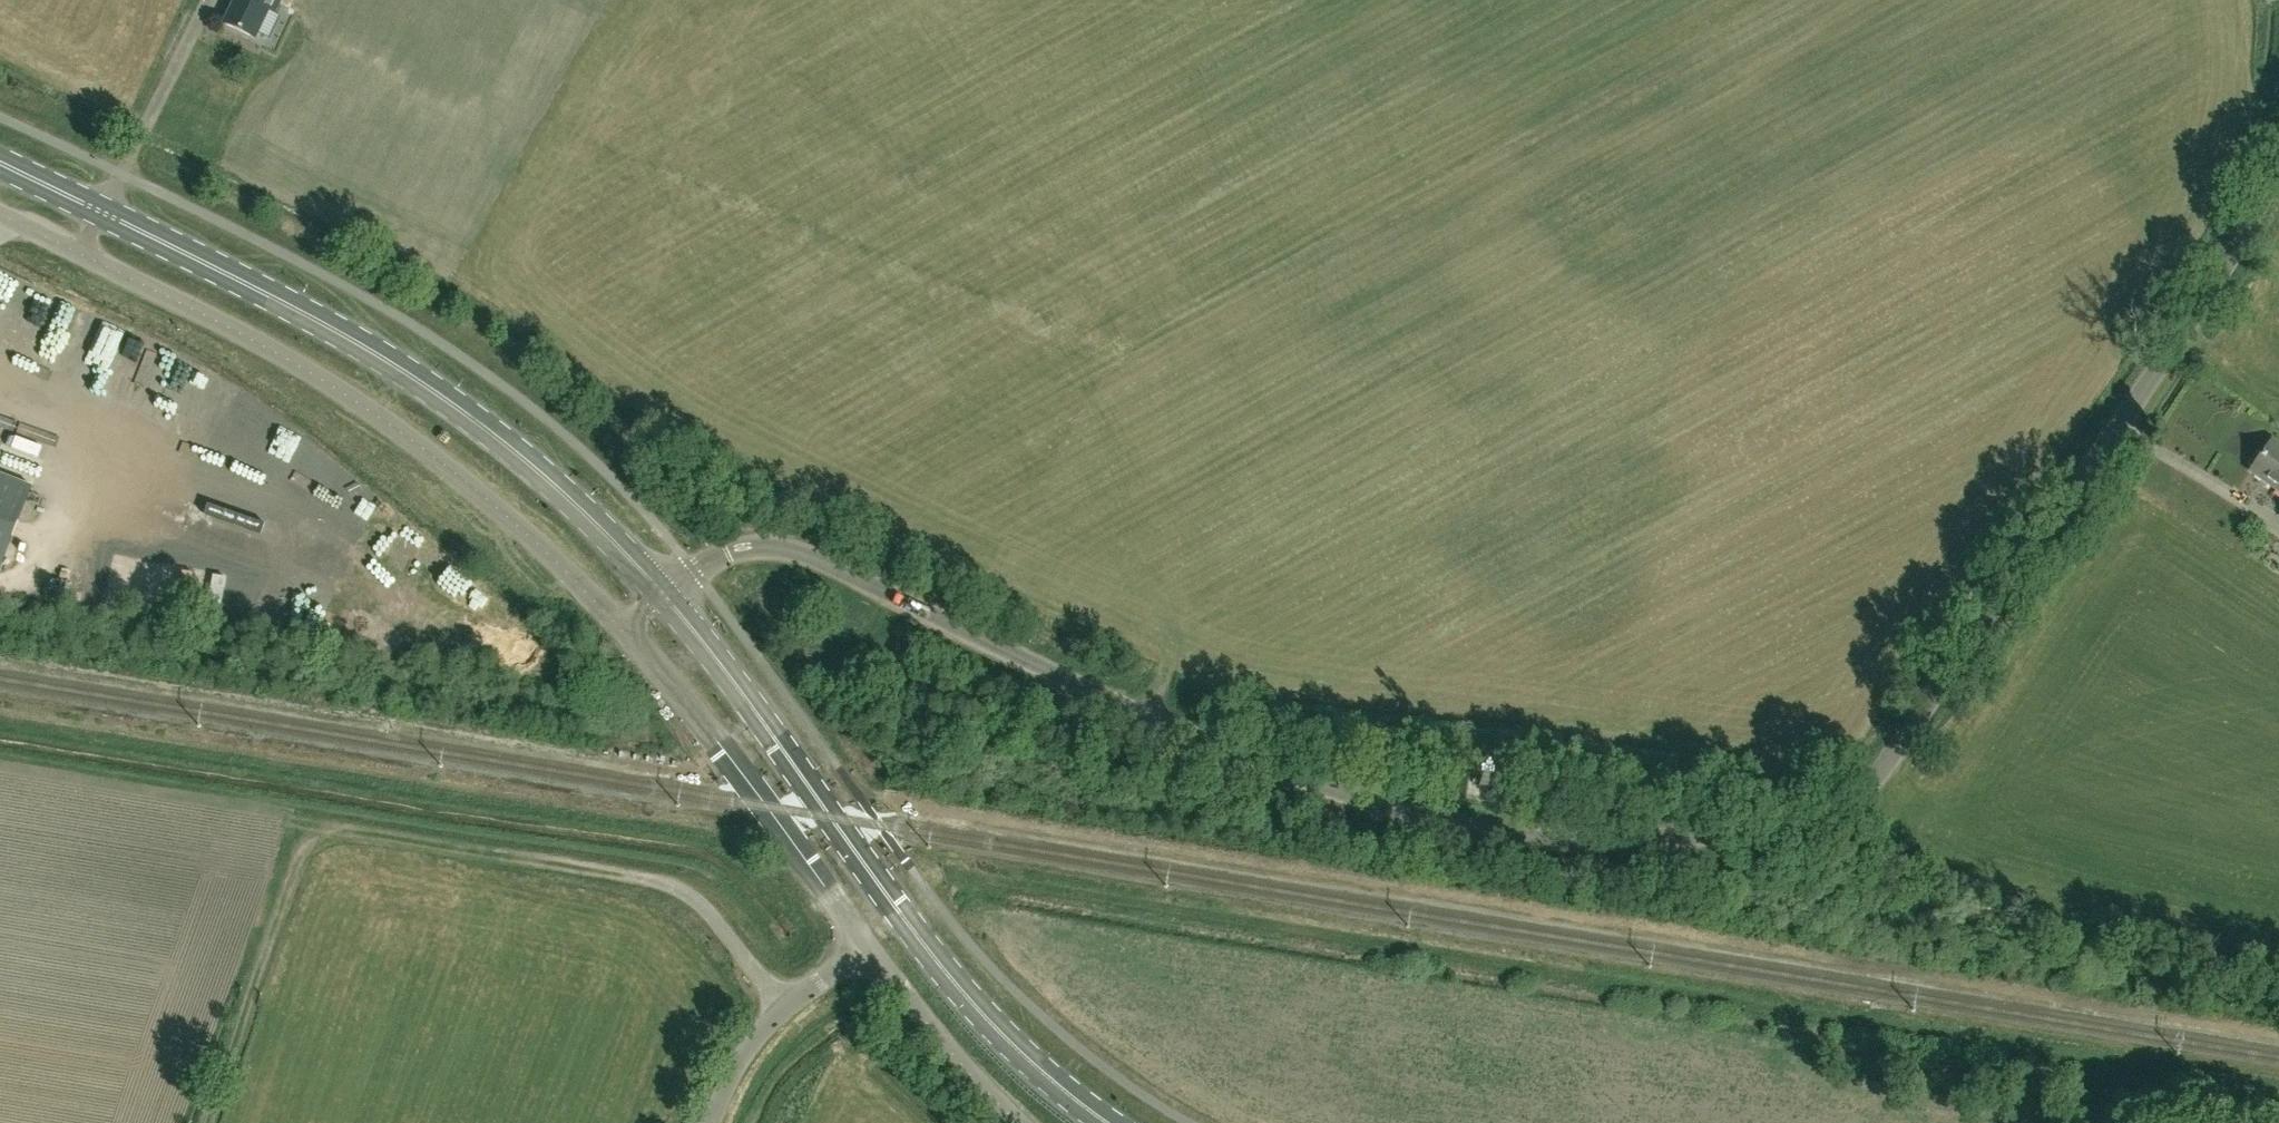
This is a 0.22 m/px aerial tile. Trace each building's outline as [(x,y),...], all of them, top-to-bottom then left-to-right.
[(227,24),(256,38),(270,9),(276,12),(282,0),(238,0),(227,24)] [(285,45),(298,19),(286,12),(272,38),(285,45)] [(2272,439),(2262,453),(2258,451),(2249,464),(2253,466),(2251,470),(2278,489),(2278,444),(2272,439)] [(32,486),(0,474),(0,568),(32,486)] [(1564,803),(1564,789),(1546,788),(1545,803),(1564,803)]
